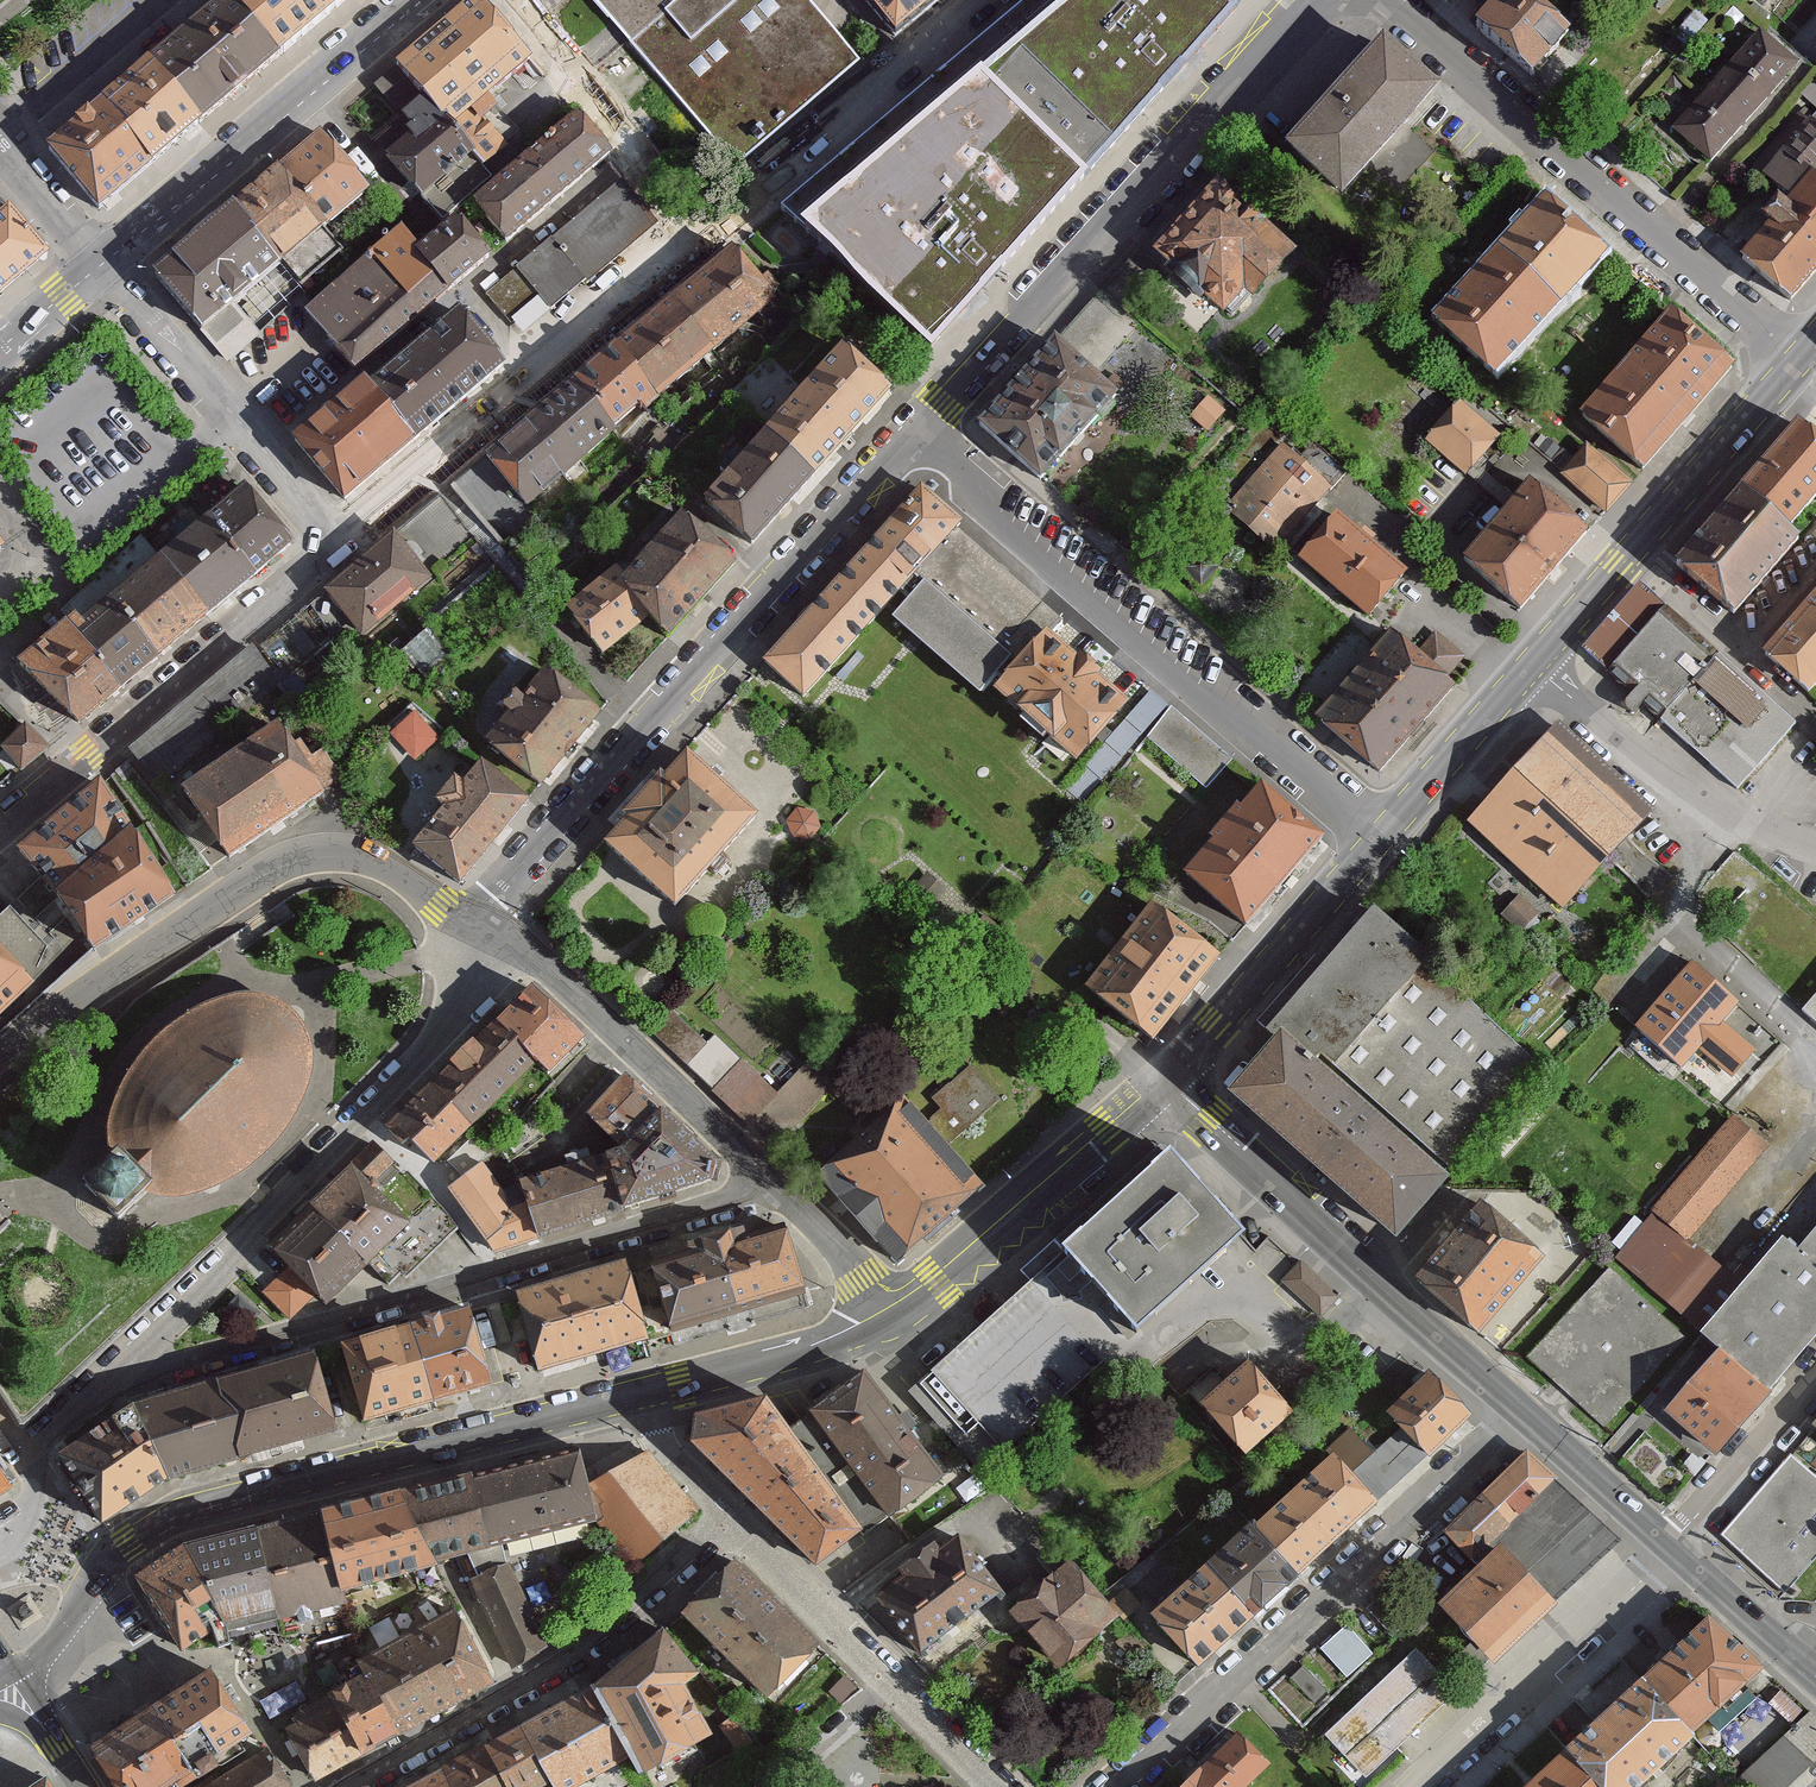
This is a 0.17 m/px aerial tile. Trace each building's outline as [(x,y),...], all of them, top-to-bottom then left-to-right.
[(278,58),(229,0),(225,0),(149,64),(199,124),(278,58)] [(348,0),(229,0),(278,58),(348,0)] [(396,59),(438,109),(448,122),(528,56),(481,0),(467,0),(396,59)] [(741,163),(859,61),(806,0),(599,0),(741,163)] [(781,216),(809,238),(802,244),(932,354),(1234,16),(1248,0),(1036,0),(781,216)] [(893,33),(934,0),(866,0),(893,33)] [(1547,0),(1495,0),(1475,23),(1533,75),(1577,27),(1547,0)] [(1800,65),(1762,30),(1673,129),(1711,163),(1800,65)] [(1338,189),(1427,90),(1376,44),(1286,143),(1338,189)] [(148,166),(199,124),(149,64),(101,103),(129,136),(125,139),(148,166)] [(94,211),(148,166),(125,139),(129,136),(101,103),(44,151),(94,211)] [(438,109),(386,152),(422,196),(473,153),(448,122),(438,109)] [(582,114),(529,160),(559,195),(613,150),(582,114)] [(366,186),(317,129),(269,170),(318,227),(366,186)] [(529,160),(476,205),(506,241),(559,195),(529,160)] [(318,227),(269,170),(229,204),(279,261),(318,227)] [(1742,258),(1791,300),(1815,271),(1815,174),(1742,258)] [(625,178),(518,269),(531,285),(553,311),(660,219),(625,178)] [(1298,252),(1216,182),(1152,257),(1234,327),(1298,252)] [(1606,256),(1544,200),(1501,247),(1563,303),(1606,256)] [(46,254),(0,201),(0,293),(46,254)] [(279,261),(229,204),(150,272),(200,330),(279,261)] [(456,213),(416,246),(450,288),(490,255),(456,213)] [(416,246),(401,228),(303,308),(351,367),(450,288),(416,246)] [(777,296),(734,246),(678,294),(720,344),(777,296)] [(1563,303),(1501,247),(1434,321),(1496,377),(1563,303)] [(518,269),(492,290),(506,306),(531,285),(518,269)] [(720,344),(678,294),(601,359),(644,409),(720,344)] [(366,382),(415,438),(504,362),(456,306),(366,382)] [(1738,363),(1676,309),(1583,415),(1645,469),(1738,363)] [(892,390),(842,345),(766,427),(816,473),(892,390)] [(1052,345),(975,429),(1040,488),(1117,404),(1052,345)] [(644,409),(601,359),(544,407),(587,457),(644,409)] [(343,499),(415,438),(366,382),(363,377),(291,438),(343,499)] [(1500,436),(1459,402),(1426,441),(1466,475),(1500,436)] [(587,457),(544,407),(485,458),(528,508),(587,457)] [(816,473),(766,427),(701,497),(751,543),(816,473)] [(1742,497),(1790,541),(1815,513),(1815,446),(1801,432),(1742,497)] [(1278,552),(1329,488),(1279,448),(1228,511),(1278,552)] [(1607,514),(1632,485),(1591,449),(1566,479),(1607,514)] [(485,458),(456,483),(498,533),(528,508),(485,458)] [(1520,610),(1588,529),(1531,481),(1463,562),(1520,610)] [(253,572),(288,541),(239,485),(204,517),(253,572)] [(962,523),(922,487),(874,539),(914,576),(962,523)] [(1742,497),(1677,569),(1731,618),(1797,547),(1790,541),(1742,497)] [(1370,618),(1408,570),(1336,512),(1297,561),(1370,618)] [(735,564),(681,516),(613,581),(644,619),(667,636),(735,564)] [(207,612),(253,572),(204,517),(158,557),(207,612)] [(1071,622),(962,523),(914,576),(896,595),(1005,694),(1059,634),(1071,622)] [(430,575),(394,534),(325,594),(360,635),(430,575)] [(896,595),(914,576),(874,539),(764,661),(803,697),(896,595)] [(156,657),(207,612),(158,557),(107,602),(112,607),(156,657)] [(565,607),(603,652),(644,619),(613,581),(606,573),(565,607)] [(1642,588),(1637,584),(1582,647),(1587,651),(1744,790),(1798,727),(1642,588)] [(1762,660),(1811,703),(1815,697),(1815,598),(1762,660)] [(319,599),(267,643),(289,669),(341,624),(319,599)] [(121,688),(156,657),(112,607),(77,637),(121,688)] [(77,727),(121,688),(77,637),(57,614),(12,654),(77,727)] [(1464,657),(1435,633),(1419,652),(1393,630),(1316,721),(1381,775),(1455,687),(1446,679),(1464,657)] [(1142,709),(1059,634),(1005,694),(1087,768),(1142,709)] [(253,649),(126,748),(148,777),(276,678),(253,649)] [(484,740),(537,783),(597,711),(544,668),(484,740)] [(1231,759),(1171,708),(1146,736),(1206,787),(1231,759)] [(439,739),(412,713),(390,736),(417,762),(439,739)] [(277,721),(177,786),(225,860),(325,795),(277,721)] [(27,726),(1,750),(22,774),(48,750),(27,726)] [(1551,740),(1472,824),(1562,908),(1641,825),(1551,740)] [(683,753),(603,844),(676,908),(755,816),(683,753)] [(410,844),(460,883),(528,799),(478,760),(410,844)] [(18,849),(48,889),(133,826),(102,781),(18,849)] [(1246,927),(1322,839),(1261,787),(1185,875),(1246,927)] [(133,826),(48,889),(93,948),(174,893),(133,826)] [(1149,1038),(1217,956),(1158,906),(1089,989),(1149,1038)] [(1428,962),(1374,914),(1269,1031),(1282,1043),(1323,1079),(1332,1069),(1428,962)] [(27,982),(0,954),(0,1008),(27,982)] [(1428,962),(1332,1069),(1450,1173),(1545,1067),(1428,962)] [(1691,963),(1636,1030),(1683,1067),(1699,1047),(1735,1077),(1758,1048),(1726,1022),(1741,1004),(1691,963)] [(579,1042),(528,989),(495,1021),(535,1062),(545,1074),(579,1042)] [(1804,1011),(1815,1022),(1815,998),(1804,1011)] [(307,1052),(300,1029),(275,1006),(248,999),(221,1005),(187,1021),(158,1043),(128,1082),(111,1126),(114,1155),(83,1184),(118,1220),(149,1190),(179,1193),(219,1179),(239,1168),(256,1155),(281,1128),(296,1103),(306,1079),(307,1052)] [(535,1062),(495,1021),(430,1083),(470,1124),(535,1062)] [(761,1076),(717,1037),(689,1067),(724,1098),(734,1107),(761,1076)] [(1323,1079),(1282,1043),(1237,1094),(1396,1234),(1450,1173),(1332,1069),(1323,1079)] [(816,1055),(780,1094),(753,1124),(782,1150),(845,1081),(816,1055)] [(622,1075),(585,1113),(614,1141),(651,1103),(622,1075)] [(780,1094),(761,1076),(734,1107),(753,1124),(780,1094)] [(470,1124),(430,1083),(387,1124),(427,1165),(470,1124)] [(901,1263),(979,1192),(899,1105),(822,1176),(901,1263)] [(716,1165),(659,1113),(610,1161),(624,1210),(716,1181),(716,1165)] [(1769,1144),(1731,1114),(1652,1212),(1690,1243),(1769,1144)] [(1245,1236),(1171,1155),(1065,1251),(1139,1333),(1245,1236)] [(593,1157),(517,1180),(535,1237),(610,1214),(593,1157)] [(409,1222),(351,1163),(310,1203),(335,1229),(368,1262),(409,1222)] [(481,1164),(447,1189),(485,1244),(522,1220),(481,1164)] [(1549,1260),(1480,1204),(1417,1282),(1486,1338),(1549,1260)] [(1690,1243),(1652,1212),(1613,1260),(1693,1326),(1732,1278),(1690,1243)] [(802,1292),(782,1228),(716,1248),(735,1312),(802,1292)] [(368,1262),(335,1229),(294,1269),(326,1302),(368,1262)] [(1703,1330),(1723,1348),(1770,1390),(1815,1338),(1815,1231),(1801,1248),(1787,1236),(1703,1330)] [(672,1331),(735,1312),(716,1248),(652,1267),(672,1331)] [(1139,1333),(1065,1251),(1036,1278),(932,1371),(909,1392),(983,1473),(1005,1453),(1109,1359),(1139,1333)] [(624,1262),(510,1294),(532,1372),(646,1340),(624,1262)] [(1338,1297),(1303,1264),(1287,1282),(1322,1314),(1338,1297)] [(1608,1269),(1529,1360),(1613,1433),(1692,1343),(1608,1269)] [(286,1277),(267,1295),(290,1318),(309,1300),(286,1277)] [(405,1324),(428,1404),(493,1386),(470,1306),(405,1324)] [(338,1343),(361,1423),(428,1404),(405,1324),(338,1343)] [(1712,1455),(1770,1390),(1723,1348),(1665,1413),(1712,1455)] [(335,1430),(312,1354),(217,1381),(239,1458),(335,1430)] [(1247,1366),(1202,1407),(1247,1456),(1292,1415),(1247,1366)] [(861,1373),(807,1415),(893,1520),(948,1475),(861,1373)] [(1425,1455),(1468,1415),(1431,1375),(1388,1416),(1399,1428),(1425,1455)] [(239,1458),(217,1381),(131,1407),(165,1480),(239,1458)] [(691,1442),(738,1484),(791,1433),(766,1400),(695,1417),(691,1442)] [(165,1480),(131,1407),(60,1455),(102,1522),(165,1480)] [(1425,1455),(1399,1428),(1372,1454),(1353,1434),(1331,1455),(1375,1502),(1425,1455)] [(791,1433),(738,1484),(815,1564),(864,1529),(791,1433)] [(578,1448),(468,1476),(490,1555),(594,1512),(578,1448)] [(634,1565),(699,1510),(644,1451),(588,1484),(594,1512),(597,1523),(634,1565)] [(1561,1485),(1525,1452),(1444,1534),(1477,1568),(1561,1485)] [(1331,1543),(1375,1502),(1331,1455),(1287,1496),(1331,1543)] [(1789,1457),(1720,1536),(1784,1590),(1815,1553),(1815,1480),(1789,1457)] [(405,1493),(427,1572),(490,1555),(468,1476),(405,1493)] [(1620,1541),(1561,1485),(1477,1568),(1439,1607),(1497,1665),(1620,1541)] [(405,1493),(314,1518),(336,1597),(427,1572),(405,1493)] [(1297,1574),(1331,1543),(1287,1496),(1253,1527),(1297,1574)] [(314,1518),(250,1536),(271,1615),(313,1603),(336,1597),(314,1518)] [(1253,1615),(1297,1574),(1253,1527),(1210,1568),(1253,1615)] [(271,1615),(250,1536),(184,1552),(216,1629),(271,1615)] [(1002,1593),(958,1536),(940,1549),(934,1542),(888,1578),(893,1585),(874,1600),(919,1658),(1002,1593)] [(216,1629),(184,1552),(133,1585),(176,1651),(178,1655),(216,1629)] [(732,1561),(679,1616),(771,1700),(821,1647),(732,1561)] [(1063,1563),(1009,1616),(1066,1674),(1102,1638),(1086,1622),(1104,1605),(1063,1563)] [(505,1565),(468,1582),(507,1663),(544,1646),(505,1565)] [(1253,1615),(1210,1568),(1154,1620),(1198,1666),(1253,1615)] [(490,1679),(448,1610),(357,1665),(399,1734),(490,1679)] [(1764,1672),(1712,1616),(1643,1681),(1696,1737),(1764,1672)] [(663,1631),(593,1687),(629,1755),(638,1774),(710,1735),(683,1684),(696,1672),(663,1631)] [(1458,1696),(1414,1651),(1325,1737),(1369,1782),(1458,1696)] [(357,1761),(399,1734),(357,1665),(348,1672),(315,1695),(357,1761)] [(147,1715),(186,1777),(248,1738),(208,1676),(147,1715)] [(1599,1786),(1643,1786),(1696,1737),(1643,1681),(1567,1753),(1599,1786)] [(523,1725),(552,1778),(556,1786),(572,1786),(629,1755),(593,1687),(523,1725)] [(313,1786),(357,1761),(315,1695),(275,1723),(313,1786)] [(1809,1707),(1803,1712),(1783,1731),(1812,1761),(1815,1757),(1815,1714),(1809,1707)] [(90,1751),(113,1786),(170,1786),(186,1777),(147,1715),(90,1751)] [(485,1746),(509,1786),(536,1786),(552,1778),(523,1725),(485,1746)] [(1180,1786),(1251,1786),(1272,1766),(1237,1730),(1180,1786)] [(1734,1777),(1744,1786),(1785,1786),(1812,1761),(1783,1731),(1734,1777)] [(443,1769),(453,1786),(509,1786),(485,1746),(443,1769)] [(197,1786),(283,1786),(258,1748),(197,1786)] [(1531,1786),(1599,1786),(1567,1753),(1531,1786)] [(411,1786),(453,1786),(443,1769),(411,1786)] [(46,1774),(26,1786),(54,1786),(46,1774)]
